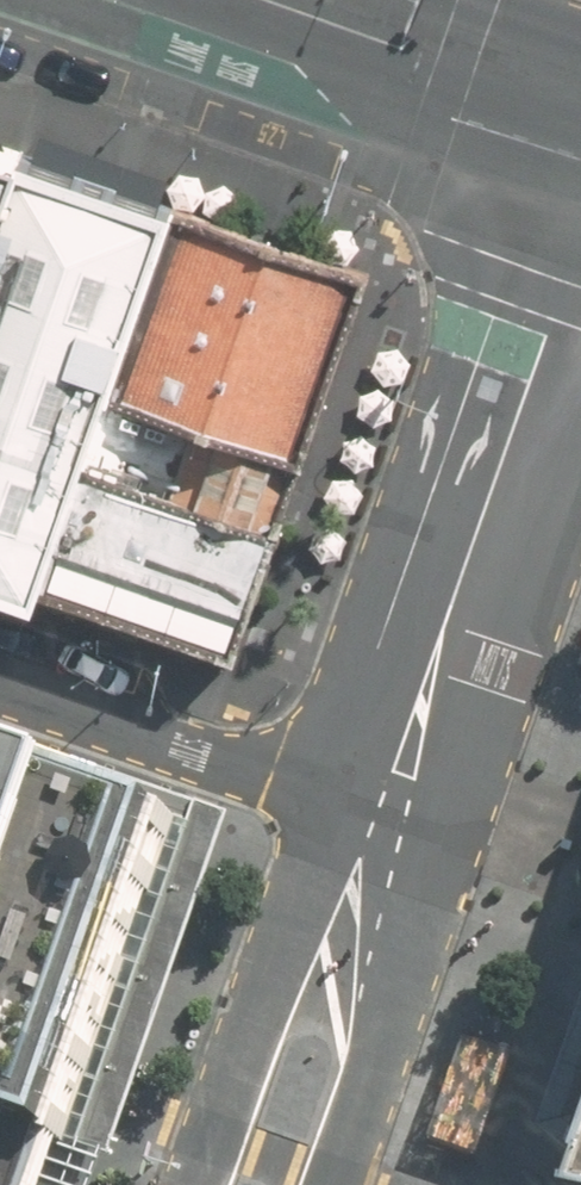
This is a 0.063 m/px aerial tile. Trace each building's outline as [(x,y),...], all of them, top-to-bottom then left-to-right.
[(0,141),(0,215),(23,149),(0,141)] [(0,215),(0,578),(38,591),(176,203),(23,149),(0,215)] [(384,275),(176,203),(38,591),(241,664),(384,275)] [(65,1130),(172,810),(72,778),(0,754),(0,1184),(46,1184),(65,1130)] [(575,843),(565,840),(562,850),(572,853),(575,843)] [(476,1033),(466,1029),(428,1138),(464,1150),(476,1154),(514,1045),(476,1033)] [(569,1184),(580,1184),(580,1150),(569,1184)]
